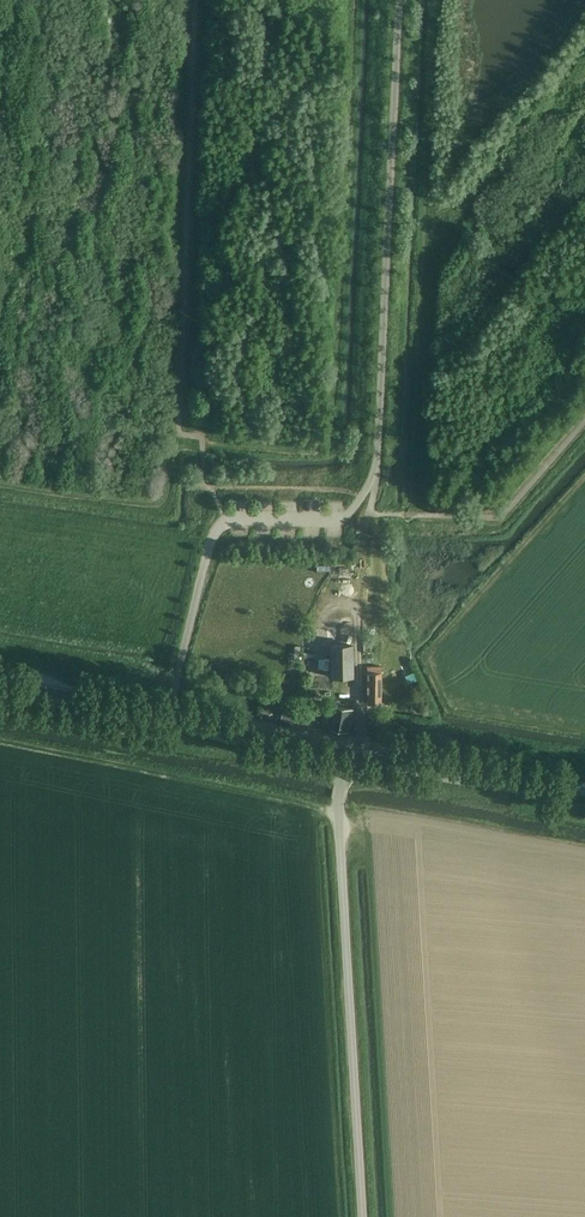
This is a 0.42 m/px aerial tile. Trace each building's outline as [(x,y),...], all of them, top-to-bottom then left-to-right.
[(353,676),(352,644),(353,637),(352,625),(326,625),(326,638),(329,647),(330,647),(331,677),(353,676)] [(380,702),(380,698),(381,666),(367,666),(367,702),(380,702)] [(324,713),(322,724),(330,725),(329,728),(347,731),(348,722),(350,723),(351,716),(352,707),(331,704),(331,709),(332,709),(332,714),(324,713)] [(304,707),(305,716),(322,715),(321,706),(304,707)]
